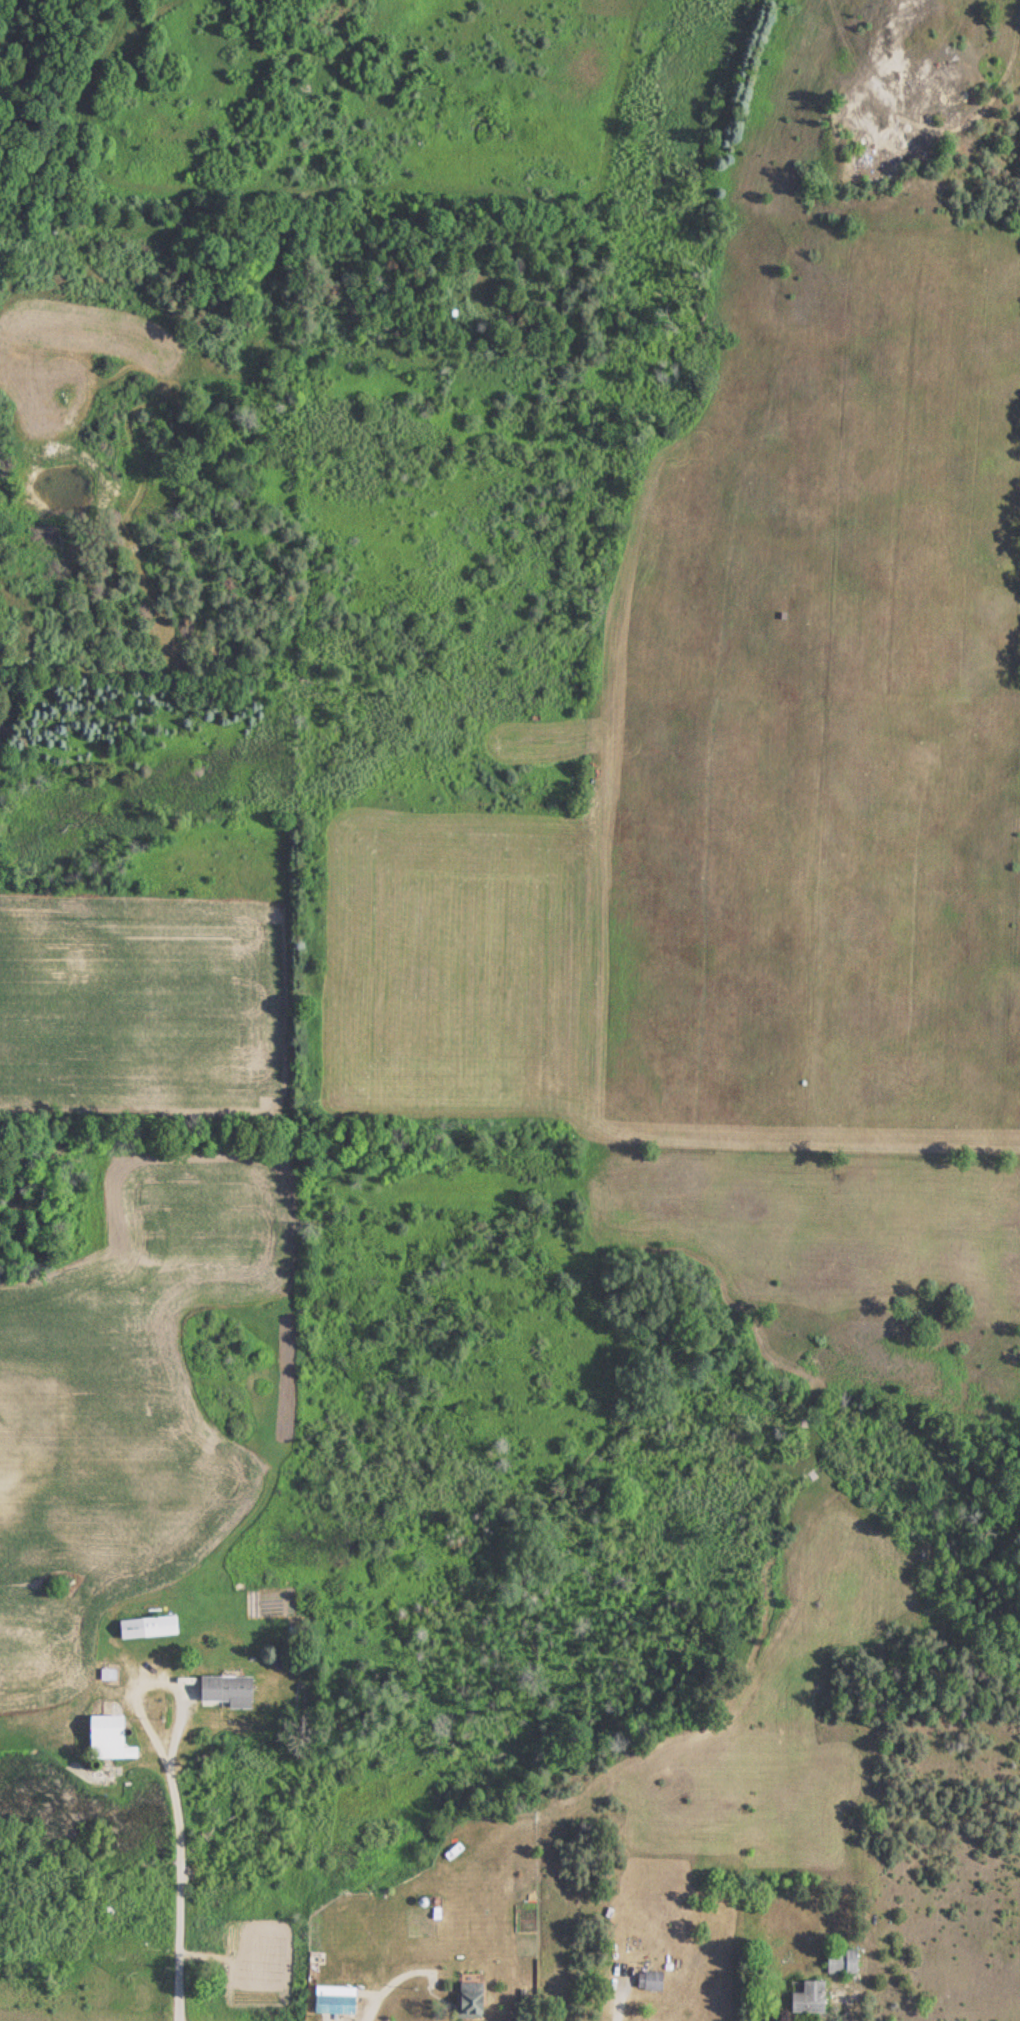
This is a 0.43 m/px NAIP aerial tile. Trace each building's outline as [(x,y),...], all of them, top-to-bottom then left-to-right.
[(173,1614),(116,1619),(117,1637),(174,1633),(173,1614)] [(225,1708),(248,1708),(248,1675),(196,1675),(196,1700),(225,1700),(225,1708)] [(119,1714),(86,1714),(86,1757),(119,1757),(119,1714)] [(854,1949),(824,1949),(824,1974),(854,1974),(854,1949)] [(660,1971),(634,1971),(634,1991),(660,1991),(660,1971)] [(821,1980),(788,1980),(788,2013),(821,2013),(821,1980)] [(480,2015),(480,1981),(455,1981),(455,2015),(480,2015)] [(352,1990),(312,1990),(312,2015),(352,2015),(352,1990)]
